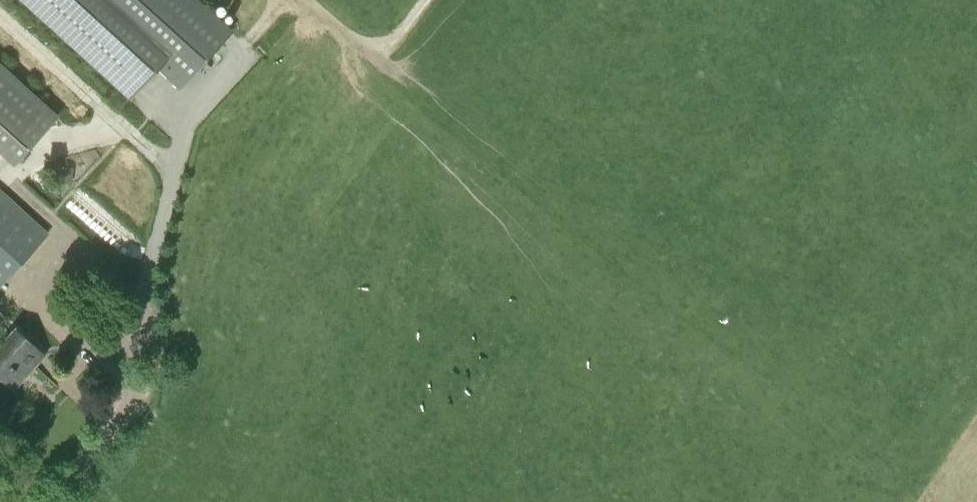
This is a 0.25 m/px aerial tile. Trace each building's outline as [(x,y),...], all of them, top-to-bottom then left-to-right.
[(233,29),(201,0),(22,0),(130,98),(158,67),(180,87),(233,29)] [(15,166),(60,116),(0,62),(0,152),(15,166)] [(48,232),(33,219),(0,188),(0,285),(48,232)] [(0,344),(0,376),(14,389),(16,387),(13,384),(27,368),(30,370),(45,354),(16,327),(0,344)]
